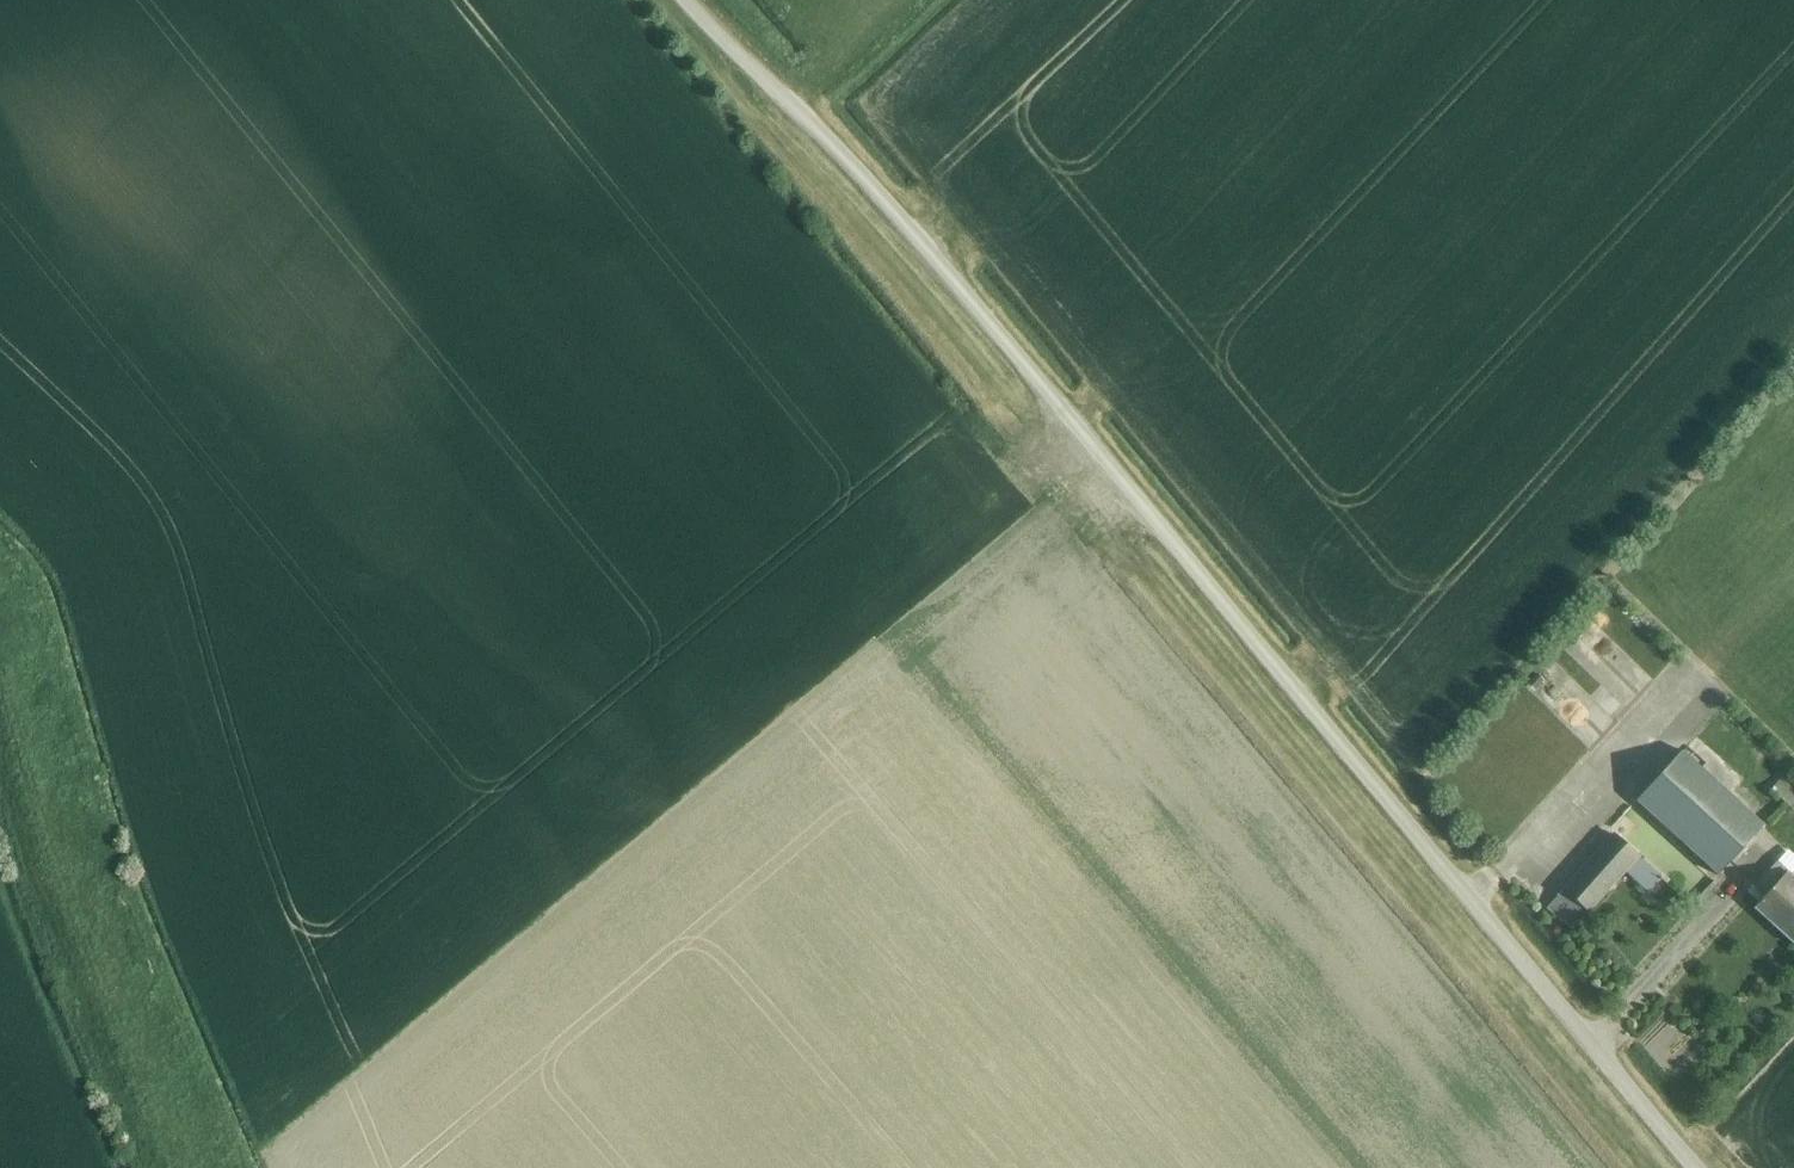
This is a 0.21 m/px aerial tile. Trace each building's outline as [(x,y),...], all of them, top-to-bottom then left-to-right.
[(1537,674),(1527,683),(1534,690),(1544,681),(1537,674)] [(1716,876),(1761,827),(1678,751),(1633,800),(1716,876)] [(1780,777),(1787,783),(1793,775),(1793,769),(1790,766),(1780,777)] [(1645,895),(1659,879),(1611,835),(1551,902),(1574,923),(1620,872),(1645,895)] [(1780,861),(1793,867),(1793,851),(1786,848),(1780,861)] [(1774,863),(1752,887),(1762,896),(1751,908),(1793,947),(1793,881),(1774,863)]
